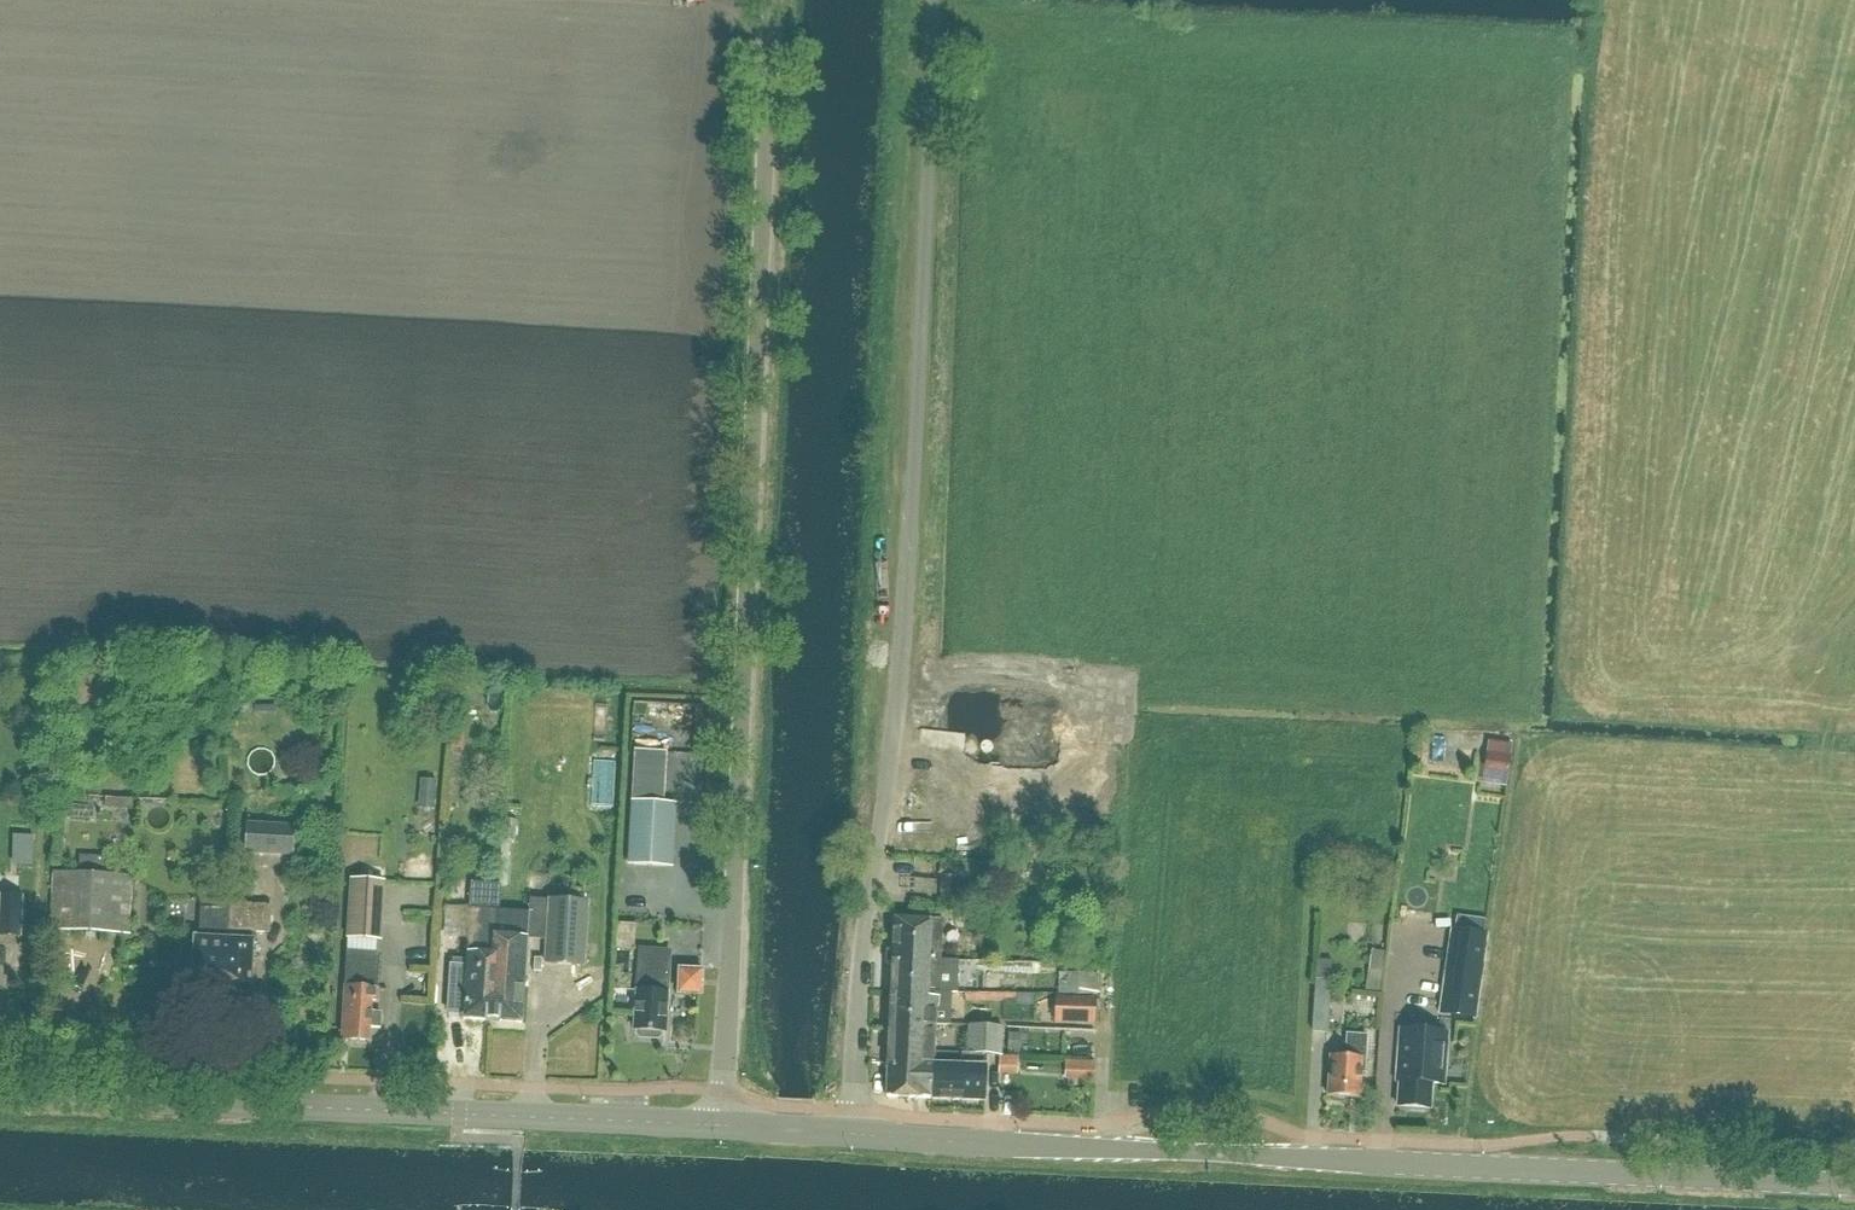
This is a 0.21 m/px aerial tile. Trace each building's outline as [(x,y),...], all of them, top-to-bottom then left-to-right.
[(1109,750),(987,746),(986,784),(1108,788),(1109,750)] [(677,806),(673,806),(676,754),(634,752),(628,865),(674,867),(677,806)] [(1514,772),(1513,755),(1488,756),(1489,773),(1514,772)] [(297,770),(297,783),(316,783),(316,770),(297,770)] [(245,825),(243,854),(292,857),(293,828),(245,825)] [(129,935),(132,878),(55,873),(51,931),(129,935)] [(22,893),(23,876),(2,875),(1,892),(0,892),(0,946),(30,947),(32,893),(22,893)] [(959,915),(960,878),(939,878),(937,913),(959,915)] [(350,882),(347,939),(380,941),(384,883),(350,882)] [(463,1021),(490,1023),(495,938),(496,912),(502,912),(503,887),(473,885),(472,911),(470,910),(466,967),(464,967),(465,960),(452,960),(452,966),(451,966),(448,1014),(463,1015),(463,1021)] [(394,888),(394,906),(435,908),(435,889),(394,888)] [(191,1004),(216,1005),(218,968),(227,969),(228,933),(229,906),(230,893),(203,892),(200,939),(195,939),(191,1004)] [(549,901),(545,964),(584,966),(587,904),(549,901)] [(270,908),(229,906),(228,933),(227,969),(218,968),(216,1005),(250,1007),(254,933),(269,934),(270,908)] [(495,938),(490,1023),(521,1025),(528,914),(502,912),(496,912),(495,938)] [(895,919),(893,960),(940,962),(942,921),(895,919)] [(1355,922),(1351,936),(1369,941),(1373,927),(1355,922)] [(1446,998),(1476,1002),(1485,936),(1455,932),(1446,998)] [(633,1031),(636,1032),(636,1036),(639,1039),(658,1040),(661,1037),(661,1033),(665,1033),(667,994),(668,977),(667,977),(669,952),(639,950),(636,992),(633,1031)] [(1371,950),(1364,991),(1379,993),(1385,953),(1371,950)] [(380,1014),(370,1014),(371,1002),(378,1003),(378,989),(369,989),(371,955),(346,954),(341,1041),(369,1042),(369,1029),(379,1029),(380,1014)] [(939,993),(940,962),(893,960),(892,997),(927,998),(928,997),(929,993),(939,993)] [(1327,1034),(1330,981),(1330,970),(1315,969),(1311,1034),(1327,1034)] [(701,995),(702,972),(681,971),(680,994),(701,995)] [(1099,997),(1100,974),(1059,974),(1058,996),(1099,997)] [(969,991),(969,1003),(1020,1004),(1020,992),(969,991)] [(939,994),(939,993),(929,993),(928,997),(927,998),(892,997),(890,1030),(936,1032),(936,1027),(948,1027),(950,995),(939,994)] [(1054,1023),(1064,1024),(1094,1025),(1095,1001),(1055,999),(1054,1023)] [(932,1066),(930,1100),(984,1102),(986,1056),(1001,1057),(1003,1028),(969,1026),(967,1056),(962,1056),(962,1067),(934,1066),(932,1066)] [(890,1030),(889,1063),(928,1065),(928,1062),(934,1062),(936,1032),(890,1030)] [(1398,1106),(1428,1109),(1430,1083),(1443,1084),(1447,1034),(1401,1030),(1397,1081),(1400,1081),(1398,1106)] [(1364,1073),(1366,1036),(1346,1035),(1345,1058),(1329,1057),(1327,1098),(1332,1098),(1332,1101),(1344,1102),(1345,1099),(1359,1100),(1360,1073),(1364,1073)] [(1067,1058),(1066,1074),(1094,1075),(1095,1059),(1067,1058)] [(934,1066),(934,1062),(928,1062),(928,1065),(889,1063),(887,1098),(930,1100),(932,1066),(934,1066)]
